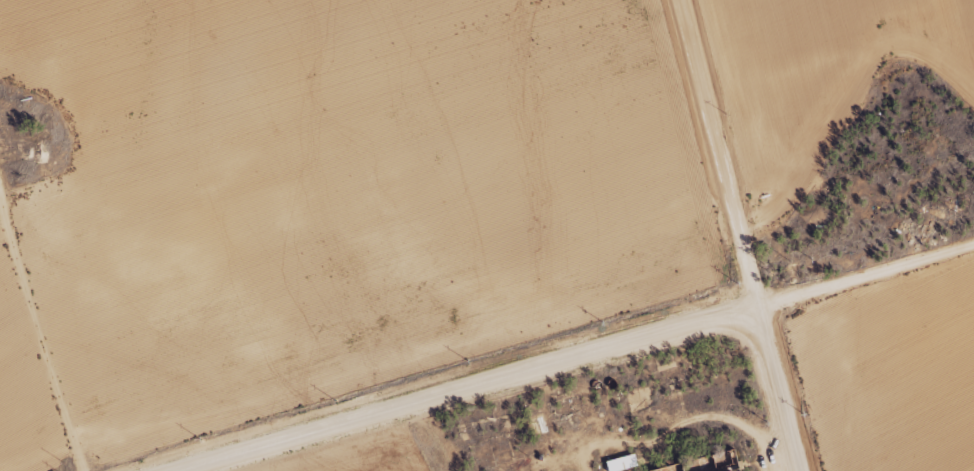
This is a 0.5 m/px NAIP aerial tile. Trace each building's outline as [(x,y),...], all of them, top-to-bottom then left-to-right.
[(732,450),(717,454),(721,466),(702,470),(737,470),(732,450)] [(647,470),(681,470),(678,460),(646,468),(647,470)]
